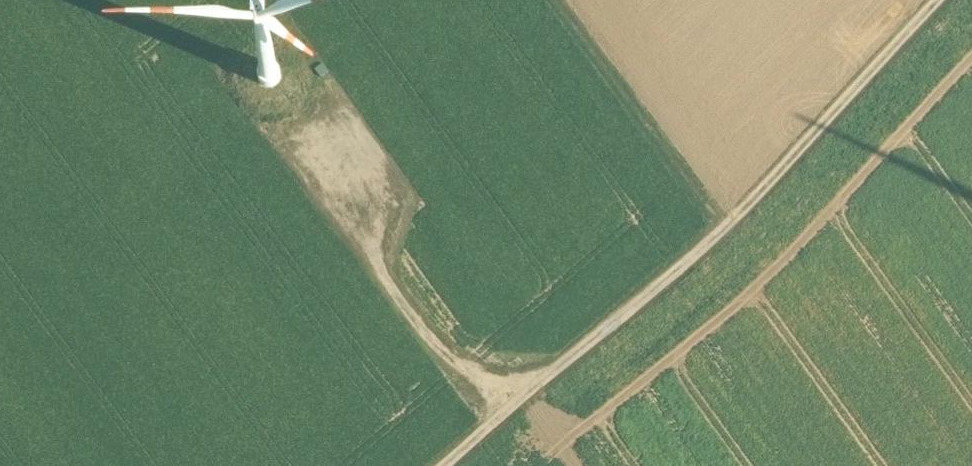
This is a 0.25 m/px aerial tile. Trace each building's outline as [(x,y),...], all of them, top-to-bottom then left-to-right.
[(323,66),(315,73),(321,79),(329,72),(323,66)]
